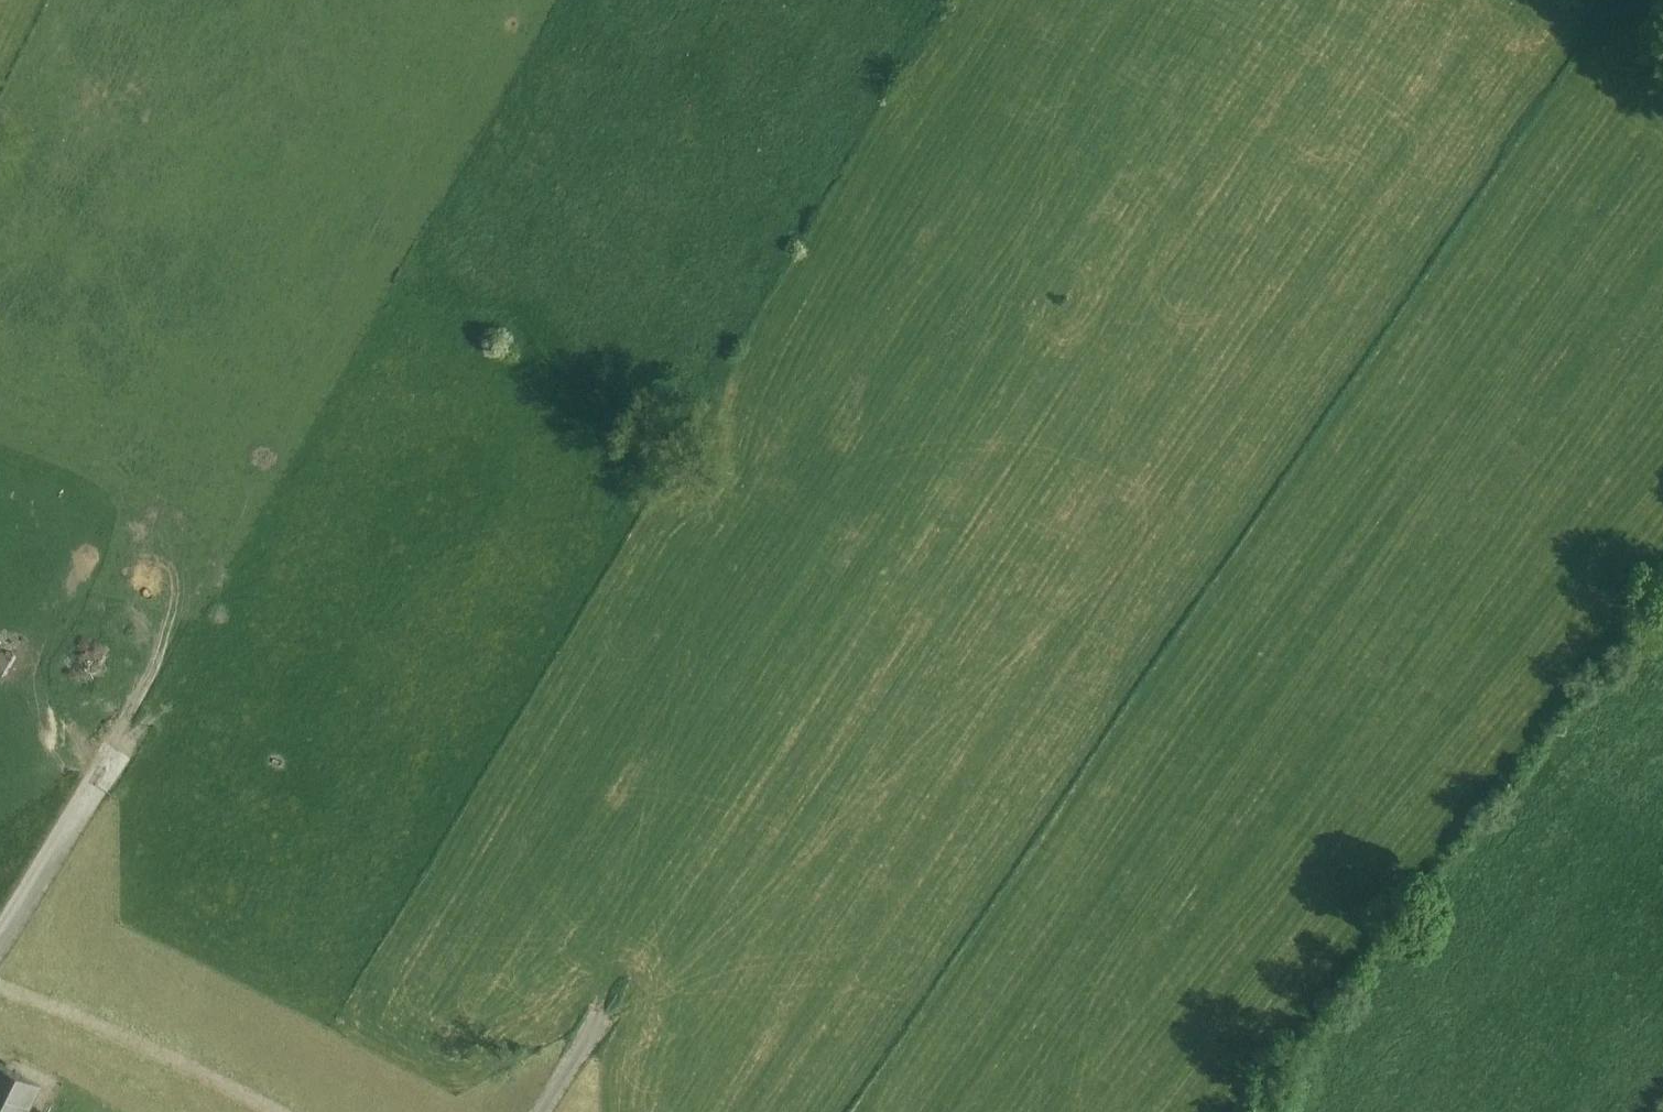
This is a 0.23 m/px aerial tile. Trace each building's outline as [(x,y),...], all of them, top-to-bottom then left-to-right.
[(0,1064),(0,1110),(4,1111),(25,1111),(39,1083),(0,1064)]
